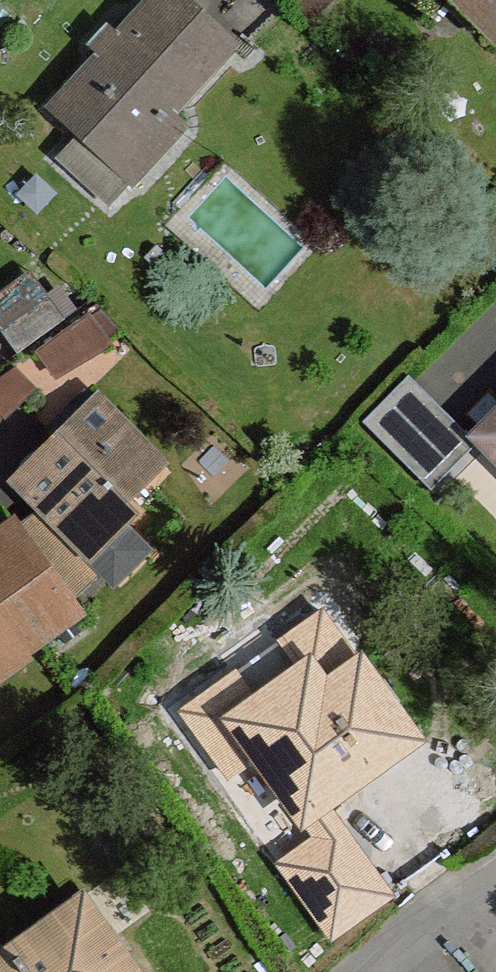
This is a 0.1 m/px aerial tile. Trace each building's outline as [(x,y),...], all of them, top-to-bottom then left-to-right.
[(54,112),(113,163),(164,109),(173,115),(235,44),(185,0),(156,0),(54,112)] [(495,42),(495,0),(456,0),(495,42)] [(66,322),(48,296),(3,331),(20,355),(66,322)] [(91,313),(39,353),(56,378),(113,343),(91,313)] [(12,372),(0,381),(0,414),(4,418),(22,399),(30,390),(12,372)] [(431,491),(475,443),(408,378),(363,423),(431,491)] [(53,429),(61,437),(94,405),(85,396),(53,429)] [(42,456),(17,483),(40,506),(80,546),(111,516),(164,464),(99,400),(94,405),(61,437),(56,442),(65,451),(51,466),(42,456)] [(486,435),(495,445),(495,425),(486,435)] [(40,506),(19,525),(73,599),(103,570),(80,546),(40,506)] [(111,516),(80,546),(103,570),(114,581),(146,551),(111,516)] [(27,655),(24,650),(35,642),(81,610),(73,599),(19,525),(0,539),(0,674),(27,655)] [(374,767),(413,738),(323,613),(283,642),(306,672),(257,705),(236,675),(184,713),(229,777),(260,753),(305,818),(322,806),(345,790),(339,784),(369,762),(374,767)] [(339,830),(322,806),(305,818),(322,843),(339,830)] [(385,895),(339,830),(322,843),(289,867),(336,932),(385,895)] [(83,906),(9,957),(16,965),(6,971),(130,971),(83,906)]
